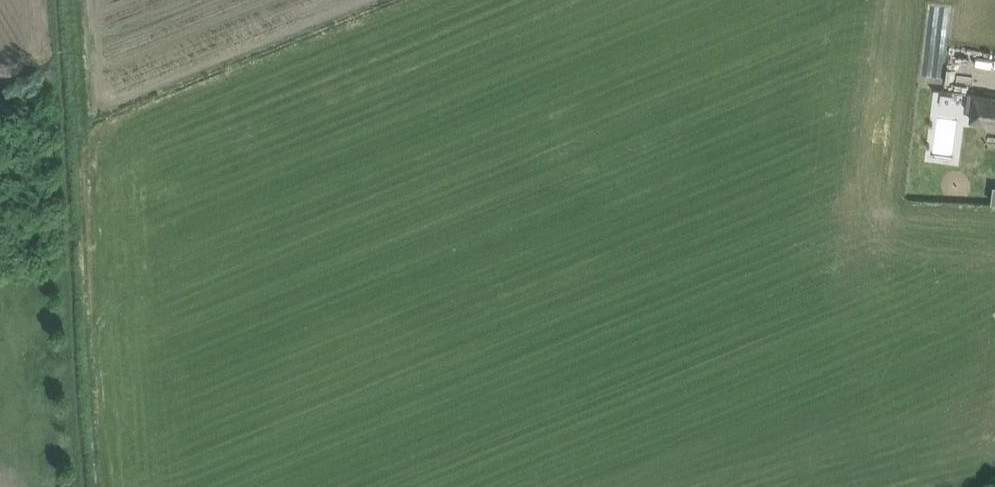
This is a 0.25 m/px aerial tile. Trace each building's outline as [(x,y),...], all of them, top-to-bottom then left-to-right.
[(971,120),(994,123),(994,97),(974,94),(971,120)]
